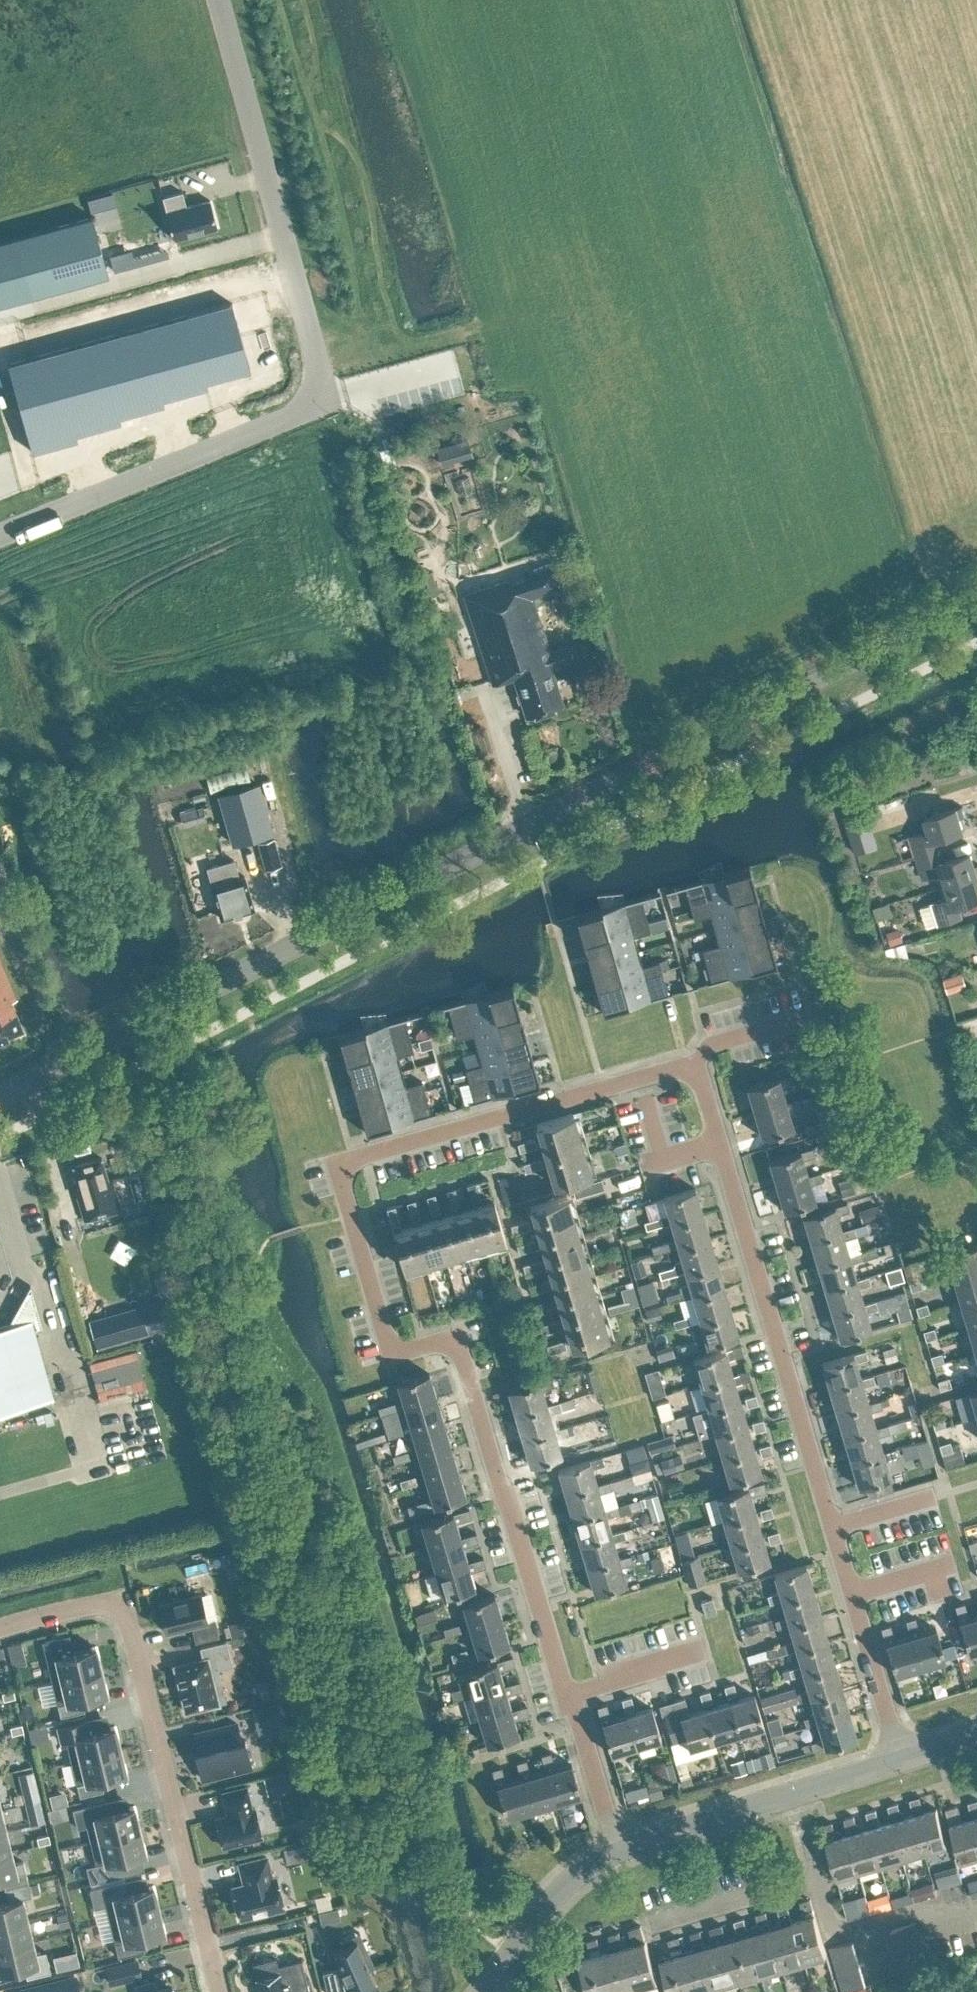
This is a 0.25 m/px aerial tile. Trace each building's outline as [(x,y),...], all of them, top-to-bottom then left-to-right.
[(112,10),(147,0),(110,0),(112,10)] [(113,190),(86,197),(90,211),(117,203),(113,190)] [(182,192),(161,197),(172,237),(216,225),(209,200),(186,207),(182,192)] [(0,241),(0,303),(109,273),(94,215),(0,241)] [(131,248),(109,254),(113,270),(136,264),(131,248)] [(205,379),(249,367),(231,301),(7,362),(31,450),(77,437),(75,432),(120,420),(119,414),(163,402),(162,397),(207,384),(205,379)] [(437,445),(442,461),(471,453),(466,437),(437,445)] [(526,715),(562,703),(550,664),(568,658),(564,645),(546,650),(530,595),(562,585),(555,564),(524,574),(525,576),(510,581),(509,578),(463,593),(492,683),(514,676),(526,715)] [(430,569),(414,574),(421,597),(437,592),(430,569)] [(258,785),(220,796),(234,844),(272,833),(258,785)] [(916,855),(940,848),(937,837),(963,829),(959,814),(964,813),(961,804),(925,815),(929,828),(909,834),(916,855)] [(182,825),(206,819),(202,805),(178,811),(182,825)] [(851,820),(856,847),(879,843),(874,816),(851,820)] [(264,868),(281,863),(274,836),(257,841),(264,868)] [(976,873),(976,863),(975,864),(971,851),(944,859),(940,848),(916,855),(922,876),(935,872),(939,885),(946,883),(976,873)] [(239,876),(233,858),(205,866),(220,917),(254,907),(244,874),(239,876)] [(755,890),(749,866),(684,884),(690,908),(691,908),(755,890)] [(946,883),(939,885),(943,898),(930,901),(931,903),(920,906),(926,926),(961,915),(958,904),(976,898),(976,873),(946,883)] [(755,890),(691,908),(690,908),(693,918),(709,913),(713,928),(714,928),(762,914),(755,890)] [(647,921),(640,896),(575,914),(582,939),(647,921)] [(704,956),(705,956),(769,938),(762,914),(714,928),(713,928),(717,943),(701,947),(704,956)] [(589,963),(634,950),(635,950),(638,949),(634,934),(650,930),(647,921),(582,939),(589,963)] [(886,930),(890,943),(904,939),(900,926),(886,930)] [(769,938),(705,956),(704,956),(711,981),(776,963),(769,938)] [(635,950),(634,950),(589,963),(596,987),(657,970),(661,969),(658,960),(642,964),(638,949),(635,950)] [(666,957),(658,960),(660,968),(668,966),(666,957)] [(10,999),(16,997),(0,958),(0,1036),(22,1027),(10,999)] [(661,969),(657,970),(596,987),(602,1011),(668,993),(661,969)] [(948,991),(967,985),(963,971),(944,977),(948,991)] [(489,992),(448,1003),(447,1004),(453,1027),(455,1027),(518,1010),(512,986),(489,992)] [(518,1010),(455,1027),(453,1027),(456,1037),(472,1033),(476,1047),(525,1034),(518,1010)] [(410,1041),(403,1016),(338,1034),(345,1059),(410,1041)] [(415,1033),(416,1038),(428,1035),(425,1025),(421,1026),(415,1033)] [(453,1027),(441,1031),(444,1041),(456,1037),(453,1027)] [(467,1075),(468,1075),(532,1058),(525,1034),(476,1047),(480,1063),(464,1067),(467,1075)] [(420,1048),(432,1045),(429,1035),(417,1038),(420,1048)] [(352,1083),(398,1070),(399,1070),(401,1069),(397,1054),(413,1049),(410,1041),(345,1059),(352,1083)] [(532,1058),(468,1075),(467,1075),(474,1101),(539,1083),(532,1058)] [(399,1070),(398,1070),(352,1083),(359,1107),(421,1090),(424,1089),(421,1079),(405,1084),(401,1069),(399,1070)] [(754,1110),(785,1100),(780,1084),(792,1081),(790,1072),(746,1085),(754,1110)] [(424,1089),(421,1090),(359,1107),(366,1131),(431,1113),(424,1089)] [(761,1135),(793,1125),(788,1109),(800,1105),(797,1097),(785,1100),(754,1110),(761,1135)] [(541,1143),(578,1132),(572,1112),(535,1122),(541,1143)] [(547,1163),(584,1152),(578,1132),(541,1143),(547,1163)] [(519,1151),(537,1146),(535,1137),(516,1142),(519,1151)] [(776,1183),(807,1174),(802,1158),(814,1154),(812,1146),(768,1159),(776,1183)] [(584,1152),(547,1163),(553,1184),(590,1173),(584,1152)] [(107,1177),(101,1156),(72,1164),(78,1186),(75,1187),(83,1217),(120,1206),(112,1176),(107,1177)] [(525,1171),(543,1166),(540,1157),(522,1162),(525,1171)] [(819,1170),(807,1174),(776,1183),(783,1209),(814,1199),(809,1183),(821,1179),(819,1170)] [(137,1172),(127,1174),(135,1201),(144,1198),(137,1172)] [(603,1174),(576,1182),(579,1192),(606,1184),(603,1174)] [(838,1180),(842,1194),(854,1190),(851,1177),(838,1180)] [(471,1201),(480,1199),(474,1181),(466,1183),(471,1201)] [(451,1207),(460,1204),(454,1186),(446,1189),(451,1207)] [(670,1220),(701,1211),(694,1187),(663,1196),(651,1199),(656,1216),(643,1220),(646,1227),(670,1220)] [(431,1213),(440,1210),(434,1192),(426,1195),(431,1213)] [(535,1224),(572,1214),(566,1193),(529,1204),(535,1224)] [(411,1219),(420,1216),(414,1198),(406,1200),(411,1219)] [(474,1206),(485,1242),(505,1237),(503,1229),(494,1200),(474,1206)] [(841,1229),(836,1213),(848,1209),(846,1201),(802,1214),(810,1239),(841,1229)] [(877,1202),(858,1208),(861,1220),(881,1215),(877,1202)] [(391,1224),(399,1222),(394,1204),(386,1206),(391,1224)] [(465,1248),(485,1242),(474,1206),(454,1212),(465,1248)] [(677,1245),(709,1235),(701,1211),(670,1220),(677,1245)] [(445,1254),(465,1248),(454,1212),(434,1217),(445,1254)] [(541,1244),(578,1234),(572,1214),(535,1224),(541,1244)] [(424,1260),(445,1254),(434,1217),(414,1223),(424,1260)] [(513,1232),(523,1229),(531,1227),(528,1218),(510,1224),(513,1232)] [(866,1221),(853,1225),(854,1229),(856,1234),(868,1230),(866,1221)] [(403,1266),(424,1260),(414,1223),(392,1229),(403,1266)] [(848,1254),(848,1253),(843,1237),(856,1234),(854,1229),(853,1225),(841,1229),(810,1239),(817,1263),(848,1254)] [(547,1265),(584,1254),(578,1234),(541,1244),(547,1265)] [(684,1270),(716,1260),(709,1235),(677,1245),(681,1257),(675,1259),(672,1265),(658,1269),(660,1276),(684,1270)] [(519,1252),(537,1247),(534,1238),(516,1244),(519,1252)] [(653,1252),(668,1247),(666,1240),(651,1245),(653,1252)] [(976,1269),(976,1245),(976,1243),(945,1252),(952,1277),(976,1269)] [(875,1245),(860,1250),(863,1258),(877,1254),(875,1245)] [(856,1278),(855,1278),(851,1262),(863,1258),(860,1250),(848,1253),(848,1254),(817,1263),(824,1287),(856,1278)] [(553,1285),(590,1274),(584,1254),(547,1265),(553,1285)] [(524,1272),(542,1267),(540,1258),(522,1264),(524,1272)] [(692,1294),(723,1285),(716,1260),(684,1270),(688,1282),(678,1285),(680,1289),(665,1294),(667,1301),(692,1294)] [(888,1283),(903,1278),(900,1265),(884,1269),(888,1283)] [(976,1296),(976,1269),(952,1277),(960,1301),(976,1296)] [(536,1311),(559,1305),(595,1294),(590,1274),(553,1285),(556,1295),(533,1302),(536,1311)] [(863,1303),(863,1302),(858,1286),(870,1282),(868,1274),(855,1278),(856,1278),(824,1287),(832,1312),(863,1303)] [(500,1288),(511,1285),(508,1275),(497,1278),(500,1288)] [(910,1290),(922,1286),(919,1277),(907,1280),(910,1290)] [(530,1292),(548,1287),(546,1278),(528,1284),(530,1292)] [(53,1395),(33,1326),(41,1323),(29,1283),(7,1323),(0,1325),(0,1410),(53,1395)] [(699,1319),(730,1310),(723,1285),(692,1294),(699,1319)] [(879,1313),(894,1308),(898,1320),(911,1316),(904,1290),(875,1299),(877,1307),(879,1313)] [(565,1325),(601,1314),(595,1294),(559,1305),(565,1325)] [(96,1347),(173,1325),(164,1296),(88,1318),(96,1347)] [(976,1323),(976,1296),(960,1301),(967,1326),(976,1323)] [(863,1303),(832,1312),(839,1337),(870,1328),(865,1311),(877,1307),(875,1299),(863,1302),(863,1303)] [(915,1305),(917,1314),(929,1311),(926,1301),(915,1305)] [(661,1316),(658,1304),(644,1308),(647,1320),(661,1316)] [(730,1310),(699,1319),(706,1344),(738,1335),(730,1310)] [(601,1314),(565,1325),(571,1346),(608,1335),(601,1314)] [(674,1326),(690,1321),(688,1314),(672,1319),(674,1326)] [(542,1332),(560,1327),(558,1319),(540,1324),(542,1332)] [(976,1350),(976,1323),(967,1326),(974,1351),(976,1350)] [(921,1329),(924,1339),(935,1335),(933,1326),(921,1329)] [(548,1352),(566,1347),(564,1339),(546,1344),(548,1352)] [(682,1351),(697,1346),(695,1339),(680,1344),(682,1351)] [(740,1343),(724,1348),(693,1357),(700,1382),(732,1373),(727,1357),(743,1353),(740,1343)] [(137,1344),(90,1358),(98,1384),(145,1370),(137,1344)] [(896,1357),(893,1345),(881,1348),(885,1361),(896,1357)] [(672,1347),(656,1351),(658,1359),(674,1355),(672,1347)] [(828,1386),(860,1376),(855,1360),(867,1357),(865,1348),(821,1361),(828,1386)] [(929,1354),(932,1363),(944,1360),(941,1350),(929,1354)] [(649,1370),(654,1391),(666,1389),(661,1367),(649,1370)] [(748,1368),(732,1373),(700,1382),(707,1407),(739,1398),(734,1382),(751,1377),(748,1368)] [(404,1405),(435,1396),(428,1371),(427,1372),(397,1380),(402,1398),(377,1405),(379,1413),(404,1405)] [(836,1411),(867,1401),(863,1385),(874,1382),(872,1373),(860,1376),(828,1386),(836,1411)] [(546,1404),(541,1387),(554,1384),(551,1375),(508,1388),(515,1413),(546,1404)] [(948,1375),(936,1378),(939,1388),(951,1385),(948,1375)] [(976,1414),(976,1388),(969,1390),(976,1415),(976,1414)] [(747,1404),(758,1402),(755,1392),(744,1395),(747,1404)] [(411,1429),(442,1420),(435,1396),(404,1405),(411,1429)] [(715,1431),(746,1422),(739,1398),(707,1407),(715,1431)] [(843,1435),(875,1426),(870,1410),(882,1406),(879,1398),(867,1401),(836,1411),(843,1435)] [(659,1419),(672,1415),(667,1399),(654,1402),(659,1419)] [(553,1429),(553,1428),(549,1412),(561,1408),(558,1400),(546,1404),(515,1413),(522,1438),(553,1429)] [(946,1424),(943,1414),(931,1418),(934,1427),(946,1424)] [(754,1429),(766,1426),(763,1416),(751,1419),(754,1429)] [(904,1417),(886,1422),(889,1431),(906,1425),(904,1417)] [(418,1453),(449,1444),(442,1420),(411,1429),(418,1453)] [(722,1456),(753,1447),(746,1422),(715,1431),(722,1456)] [(882,1451),(882,1450),(877,1434),(889,1431),(886,1422),(875,1426),(843,1435),(851,1460),(882,1451)] [(387,1437),(402,1433),(399,1425),(384,1429),(387,1437)] [(553,1429),(522,1438),(529,1463),(561,1454),(556,1437),(568,1433),(566,1425),(553,1428),(553,1429)] [(645,1441),(648,1451),(674,1443),(671,1433),(645,1441)] [(926,1437),(912,1441),(920,1467),(934,1462),(926,1437)] [(953,1448),(950,1439),(939,1442),(941,1452),(953,1448)] [(761,1455),(772,1451),(769,1442),(758,1445),(761,1455)] [(425,1478),(457,1468),(449,1444),(418,1453),(425,1478)] [(753,1447),(722,1456),(729,1481),(760,1472),(753,1447)] [(882,1451),(851,1460),(858,1485),(889,1476),(884,1458),(896,1455),(894,1447),(882,1450),(882,1451)] [(394,1461),(409,1457),(407,1450),(392,1454),(394,1461)] [(683,1466),(679,1453),(660,1459),(664,1472),(683,1466)] [(596,1483),(596,1482),(591,1466),(603,1463),(601,1454),(557,1467),(565,1492),(596,1483)] [(631,1472),(650,1467),(646,1455),(628,1461),(631,1472)] [(409,1512),(464,1495),(457,1468),(425,1478),(431,1497),(406,1504),(409,1512)] [(415,1474),(399,1478),(401,1486),(417,1481),(415,1474)] [(603,1507),(598,1491),(611,1487),(608,1479),(596,1482),(596,1483),(565,1492),(572,1517),(603,1507)] [(763,1480),(751,1483),(754,1493),(765,1489),(763,1480)] [(722,1519),(754,1510),(747,1485),(715,1494),(722,1519)] [(657,1495),(645,1498),(652,1521),(663,1518),(657,1495)] [(637,1497),(616,1503),(619,1511),(641,1505),(639,1496),(637,1497)] [(610,1532),(610,1531),(606,1515),(618,1512),(615,1503),(603,1507),(572,1517),(579,1541),(610,1532)] [(762,1516),(773,1513),(771,1504),(760,1507),(762,1516)] [(467,1506),(457,1509),(459,1519),(470,1516),(467,1506)] [(761,1535),(754,1510),(722,1519),(730,1544),(761,1535)] [(428,1545),(459,1536),(452,1511),(421,1520),(428,1545)] [(618,1538),(625,1536),(623,1528),(610,1531),(610,1532),(579,1541),(586,1566),(604,1560),(618,1556),(613,1540),(618,1538)] [(769,1541),(781,1538),(778,1528),(767,1532),(769,1541)] [(475,1531),(464,1534),(467,1543),(478,1540),(475,1531)] [(761,1535),(730,1544),(737,1569),(769,1559),(761,1535)] [(436,1570),(467,1561),(459,1536),(428,1545),(436,1570)] [(970,1549),(976,1547),(976,1538),(967,1540),(970,1549)] [(690,1542),(677,1546),(680,1557),(694,1553),(690,1542)] [(671,1546),(656,1551),(665,1579),(680,1575),(671,1546)] [(604,1560),(586,1566),(594,1591),(625,1582),(620,1564),(632,1561),(630,1552),(618,1556),(604,1560)] [(688,1583),(704,1578),(705,1578),(697,1553),(680,1559),(682,1566),(688,1583)] [(482,1555),(472,1559),(474,1568),(485,1565),(482,1555)] [(467,1561),(436,1570),(443,1595),(474,1586),(467,1561)] [(781,1597),(812,1588),(805,1563),(774,1572),(779,1589),(766,1593),(768,1602),(781,1598),(781,1597)] [(788,1622),(819,1613),(812,1588),(781,1597),(781,1598),(786,1614),(773,1617),(776,1626),(788,1623),(788,1622)] [(191,1624),(195,1640),(218,1634),(214,1617),(206,1619),(200,1592),(159,1602),(166,1630),(191,1624)] [(469,1627),(501,1617),(493,1592),(462,1602),(469,1627)] [(705,1613),(717,1609),(712,1595),(700,1599),(705,1613)] [(967,1611),(964,1600),(954,1603),(958,1615),(967,1611)] [(795,1646),(827,1637),(819,1613),(788,1622),(788,1623),(793,1638),(765,1646),(745,1653),(748,1661),(795,1647),(795,1646)] [(227,1621),(231,1635),(256,1628),(253,1614),(227,1621)] [(976,1648),(976,1614),(959,1619),(968,1651),(976,1648)] [(917,1625),(914,1615),(904,1618),(907,1628),(917,1625)] [(501,1617),(469,1627),(477,1652),(508,1642),(501,1617)] [(445,1634),(460,1629),(458,1622),(443,1626),(445,1634)] [(892,1633),(889,1622),(880,1625),(883,1636),(892,1633)] [(919,1665),(944,1658),(940,1645),(934,1627),(909,1634),(919,1665)] [(69,1632),(41,1639),(51,1680),(61,1678),(101,1668),(95,1645),(73,1651),(69,1632)] [(894,1673),(919,1665),(909,1634),(885,1641),(894,1673)] [(802,1671),(834,1662),(827,1637),(795,1646),(795,1647),(800,1663),(788,1667),(790,1676),(803,1672),(802,1671)] [(202,1657),(174,1664),(185,1710),(218,1702),(213,1681),(220,1679),(218,1667),(231,1664),(225,1639),(200,1645),(202,1657)] [(26,1662),(20,1640),(6,1643),(12,1665),(26,1662)] [(951,1641),(940,1645),(944,1658),(955,1655),(951,1641)] [(452,1659),(467,1655),(465,1647),(450,1652),(452,1659)] [(501,1657),(504,1667),(515,1664),(512,1654),(501,1657)] [(472,1693),(503,1684),(495,1659),(464,1668),(472,1693)] [(809,1696),(841,1686),(834,1662),(802,1671),(803,1672),(807,1688),(795,1691),(797,1700),(809,1696)] [(101,1668),(61,1678),(51,1680),(60,1715),(84,1709),(81,1697),(107,1691),(101,1668)] [(508,1682),(511,1691),(521,1688),(519,1679),(508,1682)] [(726,1695),(736,1692),(732,1681),(723,1684),(726,1695)] [(479,1718),(510,1709),(503,1684),(472,1693),(479,1718)] [(816,1720),(848,1711),(841,1686),(809,1696),(814,1712),(802,1716),(805,1724),(817,1721),(816,1720)] [(14,1696),(13,1688),(1,1691),(3,1698),(14,1696)] [(701,1702),(711,1699),(708,1688),(698,1691),(701,1702)] [(763,1710),(786,1703),(782,1689),(759,1696),(763,1710)] [(728,1700),(737,1732),(763,1724),(753,1692),(728,1700)] [(624,1708),(634,1705),(630,1694),(621,1697),(624,1708)] [(713,1739),(703,1707),(688,1712),(683,1696),(674,1698),(677,1709),(663,1713),(671,1740),(685,1736),(688,1746),(713,1739)] [(284,1730),(276,1700),(251,1706),(258,1736),(284,1730)] [(713,1739),(737,1732),(728,1700),(703,1707),(713,1739)] [(596,1704),(599,1715),(609,1713),(606,1701),(596,1704)] [(515,1706),(518,1716),(529,1712),(526,1703),(515,1706)] [(626,1713),(635,1745),(660,1737),(651,1706),(626,1713)] [(510,1709),(479,1718),(487,1743),(518,1733),(510,1709)] [(816,1720),(817,1721),(821,1737),(809,1740),(812,1749),(855,1736),(848,1711),(816,1720)] [(610,1752),(635,1745),(626,1713),(601,1721),(610,1752)] [(786,1729),(781,1714),(769,1717),(773,1733),(786,1729)] [(65,1738),(67,1747),(70,1760),(120,1748),(115,1725),(89,1731),(86,1719),(57,1726),(60,1739),(65,1738)] [(198,1749),(195,1750),(201,1776),(251,1764),(244,1737),(241,1738),(237,1721),(194,1732),(198,1749)] [(23,1730),(21,1722),(9,1724),(11,1733),(23,1730)] [(782,1731),(771,1734),(774,1744),(785,1741),(782,1731)] [(120,1748),(70,1760),(79,1795),(103,1789),(100,1777),(126,1771),(120,1748)] [(540,1753),(543,1764),(553,1761),(550,1750),(540,1753)] [(774,1763),(770,1750),(758,1753),(761,1766),(774,1763)] [(515,1760),(518,1771),(528,1768),(525,1757),(515,1760)] [(746,1771),(742,1757),(730,1761),(734,1774),(746,1771)] [(545,1768),(555,1800),(580,1793),(570,1760),(545,1768)] [(491,1767),(494,1778),(504,1775),(501,1764),(491,1767)] [(303,1785),(299,1767),(282,1771),(286,1789),(303,1785)] [(529,1808),(555,1800),(545,1768),(519,1776),(529,1808)] [(18,1772),(25,1802),(39,1798),(32,1769),(18,1772)] [(519,1776),(496,1783),(505,1815),(529,1808),(519,1776)] [(647,1784),(650,1797),(662,1794),(658,1781),(647,1784)] [(255,1805),(252,1805),(246,1782),(219,1789),(225,1812),(214,1815),(221,1846),(263,1836),(255,1805)] [(627,1799),(648,1793),(645,1782),(624,1789),(627,1799)] [(914,1813),(925,1850),(947,1844),(937,1806),(928,1809),(923,1794),(913,1797),(917,1812),(914,1813)] [(77,1827),(86,1824),(90,1840),(139,1828),(134,1805),(108,1811),(105,1799),(72,1807),(77,1827)] [(925,1850),(914,1813),(905,1815),(903,1808),(900,1809),(898,1802),(888,1804),(892,1819),(903,1856),(925,1850)] [(66,1817),(63,1804),(46,1808),(50,1821),(66,1817)] [(950,1816),(961,1813),(957,1804),(948,1806),(950,1816)] [(870,1820),(881,1817),(877,1807),(868,1810),(870,1820)] [(45,1820),(42,1809),(27,1813),(30,1824),(45,1820)] [(881,1863),(870,1826),(860,1829),(855,1813),(845,1816),(850,1831),(848,1832),(859,1869),(881,1863)] [(976,1855),(976,1832),(972,1816),(950,1822),(961,1859),(976,1855)] [(881,1863),(903,1856),(892,1819),(870,1826),(881,1863)] [(859,1869),(848,1832),(838,1835),(833,1820),(823,1823),(827,1838),(826,1838),(837,1876),(859,1869)] [(145,1850),(139,1828),(90,1840),(95,1862),(145,1850)] [(11,1850),(6,1829),(0,1830),(0,1852),(11,1850)] [(50,1840),(48,1832),(36,1835),(38,1843),(50,1840)] [(281,1845),(285,1860),(315,1852),(311,1837),(281,1845)] [(0,1852),(0,1875),(1,1875),(4,1887),(28,1882),(23,1859),(14,1862),(11,1850),(0,1852)] [(242,1884),(233,1886),(240,1915),(283,1905),(275,1875),(271,1876),(266,1855),(235,1863),(239,1878),(240,1877),(242,1884)] [(961,1866),(939,1869),(941,1881),(963,1878),(961,1866)] [(976,1895),(976,1877),(967,1879),(972,1896),(976,1895)] [(125,1878),(101,1884),(89,1887),(93,1906),(105,1904),(109,1919),(159,1907),(153,1884),(128,1890),(125,1878)] [(912,1886),(915,1899),(937,1893),(934,1880),(912,1886)] [(7,1900),(0,1901),(0,1924),(27,1918),(22,1896),(31,1894),(28,1882),(4,1887),(7,1900)] [(871,1911),(863,1886),(854,1888),(858,1902),(845,1905),(848,1916),(852,1917),(871,1911)] [(872,1911),(892,1905),(889,1896),(888,1892),(868,1897),(872,1911)] [(904,1892),(889,1896),(892,1905),(906,1901),(904,1892)] [(792,1919),(804,1960),(826,1953),(810,1897),(800,1900),(803,1909),(801,1910),(802,1915),(792,1919)] [(804,1960),(792,1919),(787,1903),(777,1906),(780,1916),(777,1917),(779,1922),(770,1925),(782,1966),(804,1960)] [(318,1910),(321,1921),(339,1917),(337,1905),(318,1910)] [(159,1907),(109,1919),(117,1954),(143,1948),(140,1936),(164,1930),(159,1907)] [(782,1966),(770,1925),(766,1909),(756,1912),(758,1921),(752,1923),(753,1930),(748,1931),(760,1972),(782,1966)] [(760,1972),(748,1931),(744,1916),(735,1918),(739,1934),(726,1938),(738,1979),(760,1972)] [(32,1939),(27,1918),(0,1924),(0,1947),(32,1939)] [(56,1921),(59,1931),(70,1928),(68,1918),(56,1921)] [(895,1938),(918,1932),(915,1921),(891,1928),(895,1938)] [(738,1979),(726,1938),(722,1922),(710,1926),(712,1935),(710,1936),(712,1942),(704,1944),(716,1985),(738,1979)] [(623,1945),(635,1986),(658,1980),(646,1939),(647,1938),(642,1923),(632,1925),(637,1941),(623,1945)] [(716,1985),(704,1944),(700,1928),(690,1931),(693,1941),(695,1947),(683,1950),(694,1991),(716,1985)] [(623,1945),(619,1930),(609,1933),(612,1942),(608,1946),(609,1949),(601,1951),(613,1991),(616,1991),(635,1986),(623,1945)] [(898,1949),(921,1943),(918,1932),(895,1938),(898,1949)] [(683,1950),(678,1935),(669,1937),(673,1953),(660,1957),(670,1991),(692,1991),(694,1991),(683,1950)] [(313,1970),(318,1991),(325,1991),(343,1988),(346,1991),(367,1978),(341,1936),(321,1949),(331,1965),(313,1970)] [(601,1951),(597,1936),(588,1939),(592,1954),(579,1958),(589,1991),(613,1991),(601,1951)] [(32,1939),(0,1947),(0,1970),(23,1964),(37,1961),(35,1951),(32,1939)] [(833,1956),(856,1950),(853,1939),(830,1946),(833,1956)] [(901,1960),(924,1953),(921,1943),(898,1949),(901,1960)] [(37,1961),(23,1964),(26,1975),(50,1969),(45,1949),(35,1951),(37,1961)] [(836,1967),(859,1960),(856,1950),(833,1956),(836,1967)] [(924,1953),(901,1960),(904,1971),(917,1967),(927,1964),(924,1953)] [(251,1961),(259,1991),(309,1991),(301,1958),(277,1963),(275,1955),(251,1961)] [(558,1970),(572,1966),(568,1955),(554,1959),(558,1970)] [(136,1959),(106,1967),(109,1981),(139,1973),(136,1959)] [(840,1978),(863,1971),(859,1960),(836,1967),(840,1978)] [(863,1971),(840,1978),(843,1989),(866,1982),(863,1971)] [(22,1991),(78,1991),(74,1974),(20,1987),(22,1991)] [(173,1986),(157,1990),(154,1979),(137,1983),(139,1991),(174,1991),(173,1986)] [(846,1991),(847,1991),(874,1991),(873,1989),(872,1984),(846,1991)]
